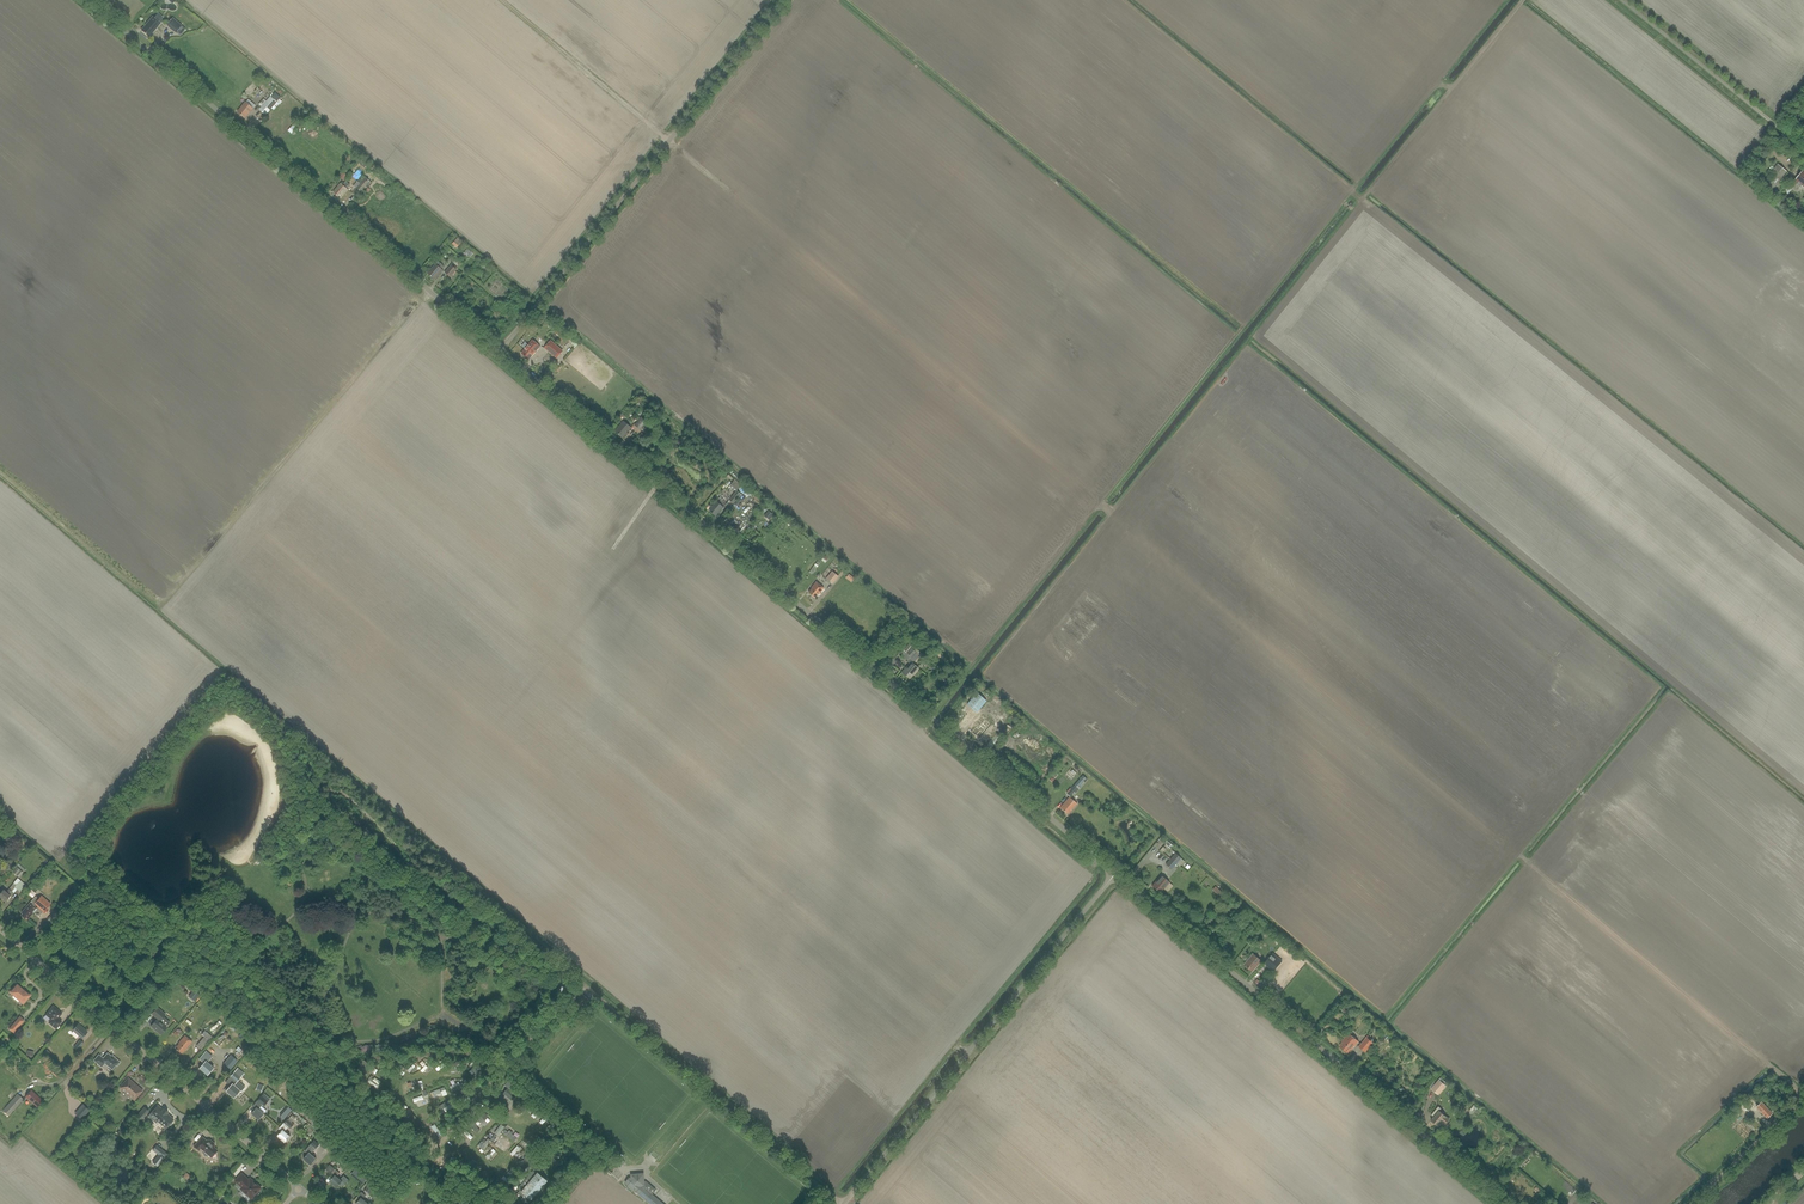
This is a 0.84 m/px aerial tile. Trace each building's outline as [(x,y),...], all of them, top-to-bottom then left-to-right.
[(161,23),(161,22),(160,22),(164,18),(158,13),(154,17),(153,16),(142,29),(141,30),(149,37),(161,23)] [(175,32),(182,25),(173,17),(167,25),(175,32)] [(271,96),(259,109),(266,115),(278,102),(271,96)] [(248,101),(238,112),(245,118),(255,106),(248,101)] [(288,130),(292,134),(298,127),(294,124),(288,130)] [(1762,183),(1771,191),(1784,175),(1785,176),(1788,173),(1777,164),(1771,172),(1768,170),(1766,173),(1768,175),(1762,183)] [(1803,170),(1794,181),(1803,189),(1803,170)] [(364,192),(372,183),(370,182),(371,182),(364,176),(359,182),(361,184),(357,188),(362,192),(363,191),(364,192)] [(341,184),(334,192),(336,193),(335,194),(339,198),(339,197),(341,199),(348,190),(347,188),(350,184),(346,181),(343,185),(341,184)] [(471,258),(475,253),(468,248),(464,253),(471,258)] [(436,279),(443,271),(441,269),(443,267),(438,263),(429,273),(430,274),(429,275),(433,279),(434,278),(436,279)] [(452,265),(445,273),(451,278),(457,270),(452,265)] [(544,314),(538,322),(541,324),(547,316),(544,314)] [(559,336),(563,331),(558,327),(554,332),(559,336)] [(540,346),(532,340),(521,353),(529,360),(540,346)] [(557,359),(563,351),(551,341),(551,340),(544,348),(545,348),(557,359)] [(644,432),(650,424),(641,417),(634,425),(640,429),(644,432)] [(623,421),(615,431),(617,432),(616,433),(621,437),(623,438),(632,428),(623,421)] [(741,485),(735,480),(730,485),(737,490),(741,485)] [(754,495),(741,486),(738,490),(751,498),(754,495)] [(741,494),(737,490),(729,500),(734,503),(741,494)] [(711,510),(709,511),(713,515),(714,515),(716,516),(723,507),(716,501),(710,509),(711,510)] [(769,510),(765,515),(770,520),(774,515),(769,510)] [(811,570),(814,572),(821,563),(818,561),(811,570)] [(833,584),(839,576),(832,571),(826,578),(833,584)] [(819,595),(824,588),(816,582),(812,588),(809,592),(815,598),(818,594),(819,595)] [(907,641),(901,649),(911,657),(908,661),(910,663),(902,673),(910,680),(919,669),(914,664),(920,656),(911,648),(913,645),(907,641)] [(967,704),(976,713),(987,701),(977,693),(967,704)] [(987,721),(983,717),(980,721),(979,720),(970,730),(972,732),(976,736),(976,735),(978,737),(987,727),(984,724),(987,721)] [(1067,795),(1070,797),(1074,793),(1083,800),(1090,792),(1083,785),(1079,790),(1075,786),(1067,795)] [(1077,803),(1070,797),(1060,808),(1068,814),(1077,803)] [(1176,854),(1166,865),(1172,870),(1181,859),(1176,854)] [(19,877),(23,873),(17,868),(13,872),(19,877)] [(1160,892),(1169,882),(1161,875),(1152,886),(1160,892)] [(0,893),(0,897),(5,901),(10,896),(9,896),(12,892),(13,893),(17,889),(20,892),(26,885),(20,880),(16,885),(14,883),(8,889),(5,893),(2,890),(0,893)] [(1213,889),(1220,896),(1223,893),(1215,887),(1213,889)] [(33,898),(36,894),(32,890),(28,894),(33,898)] [(51,903),(41,895),(38,898),(34,903),(36,905),(44,912),(51,903)] [(27,920),(37,908),(35,906),(36,905),(34,903),(38,898),(36,896),(21,913),(22,914),(21,915),(25,919),(26,918),(27,920)] [(1282,961),(1273,953),(1264,963),(1274,971),(1282,961)] [(1253,954),(1244,964),(1246,966),(1250,970),(1252,972),(1262,961),(1253,954)] [(17,984),(11,992),(14,995),(12,997),(18,1002),(20,1000),(23,1003),(29,995),(17,984)] [(584,1005),(589,999),(583,994),(574,1005),(579,1009),(583,1004),(584,1005)] [(50,1009),(46,1015),(53,1021),(50,1024),(56,1029),(62,1021),(58,1018),(62,1014),(56,1009),(57,1009),(53,1005),(50,1009)] [(167,1027),(166,1026),(170,1022),(164,1017),(165,1014),(157,1007),(151,1014),(157,1019),(151,1026),(161,1035),(167,1027)] [(19,1016),(8,1029),(13,1033),(24,1020),(19,1016)] [(78,1024),(73,1030),(82,1038),(87,1032),(78,1024)] [(212,1037),(205,1031),(202,1034),(204,1036),(197,1045),(201,1049),(212,1037)] [(1359,1041),(1349,1033),(1342,1041),(1343,1041),(1339,1045),(1348,1052),(1350,1049),(1351,1050),(1359,1041)] [(181,1054),(192,1041),(185,1035),(177,1044),(178,1044),(176,1047),(177,1047),(176,1049),(181,1054)] [(1358,1046),(1364,1052),(1372,1042),(1366,1037),(1358,1046)] [(80,1040),(73,1047),(77,1051),(84,1043),(80,1040)] [(207,1075),(214,1068),(208,1062),(211,1058),(205,1052),(199,1059),(203,1063),(199,1068),(207,1075)] [(103,1058),(99,1055),(94,1060),(101,1067),(105,1063),(112,1069),(116,1065),(117,1066),(120,1062),(116,1059),(115,1060),(108,1053),(103,1058)] [(237,1060),(231,1055),(223,1063),(230,1069),(237,1060)] [(230,1085),(225,1091),(233,1098),(240,1090),(234,1085),(240,1077),(234,1072),(230,1076),(226,1082),(230,1085)] [(134,1100),(142,1091),(128,1078),(120,1087),(134,1100)] [(1441,1078),(1431,1089),(1438,1096),(1448,1085),(1441,1078)] [(457,1079),(450,1081),(453,1090),(461,1087),(457,1079)] [(37,1107),(43,1100),(33,1091),(27,1098),(37,1107)] [(17,1094),(3,1110),(9,1116),(23,1100),(17,1094)] [(263,1107),(267,1102),(260,1096),(253,1106),(255,1108),(251,1113),(258,1120),(264,1113),(258,1109),(261,1105),(263,1107)] [(1767,1118),(1772,1114),(1761,1102),(1756,1107),(1767,1118)] [(83,1104),(75,1113),(82,1120),(90,1110),(83,1104)] [(1440,1127),(1443,1123),(1445,1125),(1450,1120),(1444,1114),(1447,1111),(1439,1105),(1431,1115),(1434,1117),(1431,1120),(1440,1127)] [(158,1106),(148,1116),(156,1123),(158,1120),(166,1127),(169,1124),(174,1119),(167,1114),(168,1112),(164,1108),(163,1110),(158,1106)] [(149,1111),(145,1107),(136,1116),(141,1121),(149,1111)] [(282,1131),(277,1136),(284,1142),(290,1136),(284,1131),(288,1127),(291,1129),(295,1124),(292,1123),(296,1118),(292,1115),(289,1119),(288,1118),(283,1124),(279,1129),(282,1131)] [(470,1126),(477,1132),(481,1128),(474,1121),(470,1126)] [(122,1137),(127,1131),(122,1127),(117,1133),(122,1137)] [(206,1140),(202,1136),(194,1146),(199,1150),(200,1149),(204,1152),(204,1153),(203,1153),(203,1154),(204,1154),(204,1155),(205,1155),(205,1156),(206,1156),(206,1155),(207,1155),(207,1154),(211,1157),(217,1150),(215,1147),(214,1143),(210,1139),(206,1140)] [(481,1139),(479,1147),(481,1147),(480,1150),(485,1152),(488,1142),(481,1139)] [(316,1148),(319,1144),(314,1140),(305,1151),(307,1153),(303,1158),(311,1164),(316,1158),(310,1154),(313,1150),(314,1150),(316,1148)] [(159,1155),(153,1162),(157,1166),(167,1154),(157,1146),(153,1150),(159,1155)] [(487,1155),(490,1160),(497,1155),(494,1150),(487,1155)] [(461,1160),(465,1164),(470,1158),(466,1154),(461,1160)] [(333,1176),(330,1181),(337,1187),(338,1185),(343,1189),(349,1181),(343,1176),(341,1179),(337,1176),(340,1173),(335,1169),(331,1174),(333,1176)] [(518,1188),(532,1199),(548,1180),(538,1172),(536,1174),(533,1171),(518,1188)] [(647,1200),(652,1193),(646,1189),(645,1189),(644,1173),(631,1174),(632,1178),(629,1178),(626,1182),(647,1200)] [(242,1174),(235,1181),(240,1185),(243,1187),(241,1189),(252,1198),(255,1195),(256,1194),(257,1194),(257,1193),(258,1192),(258,1191),(261,1188),(259,1186),(259,1185),(258,1184),(257,1184),(256,1184),(250,1179),(249,1181),(246,1179),(247,1178),(242,1174)] [(369,1203),(362,1199),(366,1195),(362,1192),(357,1197),(359,1199),(356,1203),(368,1203),(369,1203)]
